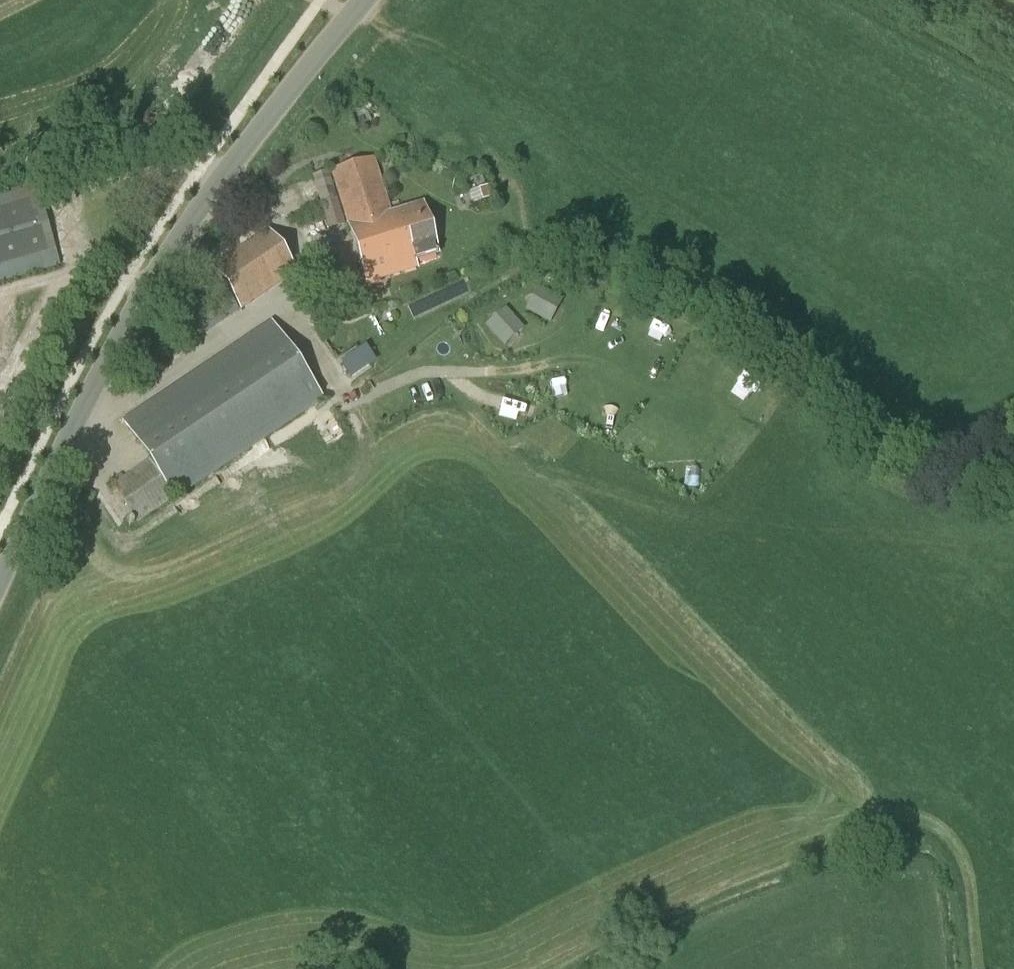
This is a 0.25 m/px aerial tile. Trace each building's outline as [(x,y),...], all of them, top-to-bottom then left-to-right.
[(332,173),(367,285),(417,269),(415,262),(438,255),(422,204),(390,214),(373,160),(332,173)] [(315,179),(331,230),(345,225),(329,175),(315,179)] [(60,266),(39,199),(35,183),(0,193),(0,284),(60,266)] [(297,272),(266,230),(212,269),(241,310),(297,272)] [(164,327),(180,351),(238,312),(219,287),(164,327)] [(538,288),(525,313),(548,326),(562,300),(538,288)] [(506,309),(484,329),(503,349),(524,330),(506,309)] [(321,396),(270,321),(122,421),(148,460),(111,485),(135,521),(321,396)] [(365,347),(342,364),(351,377),(374,361),(365,347)]
